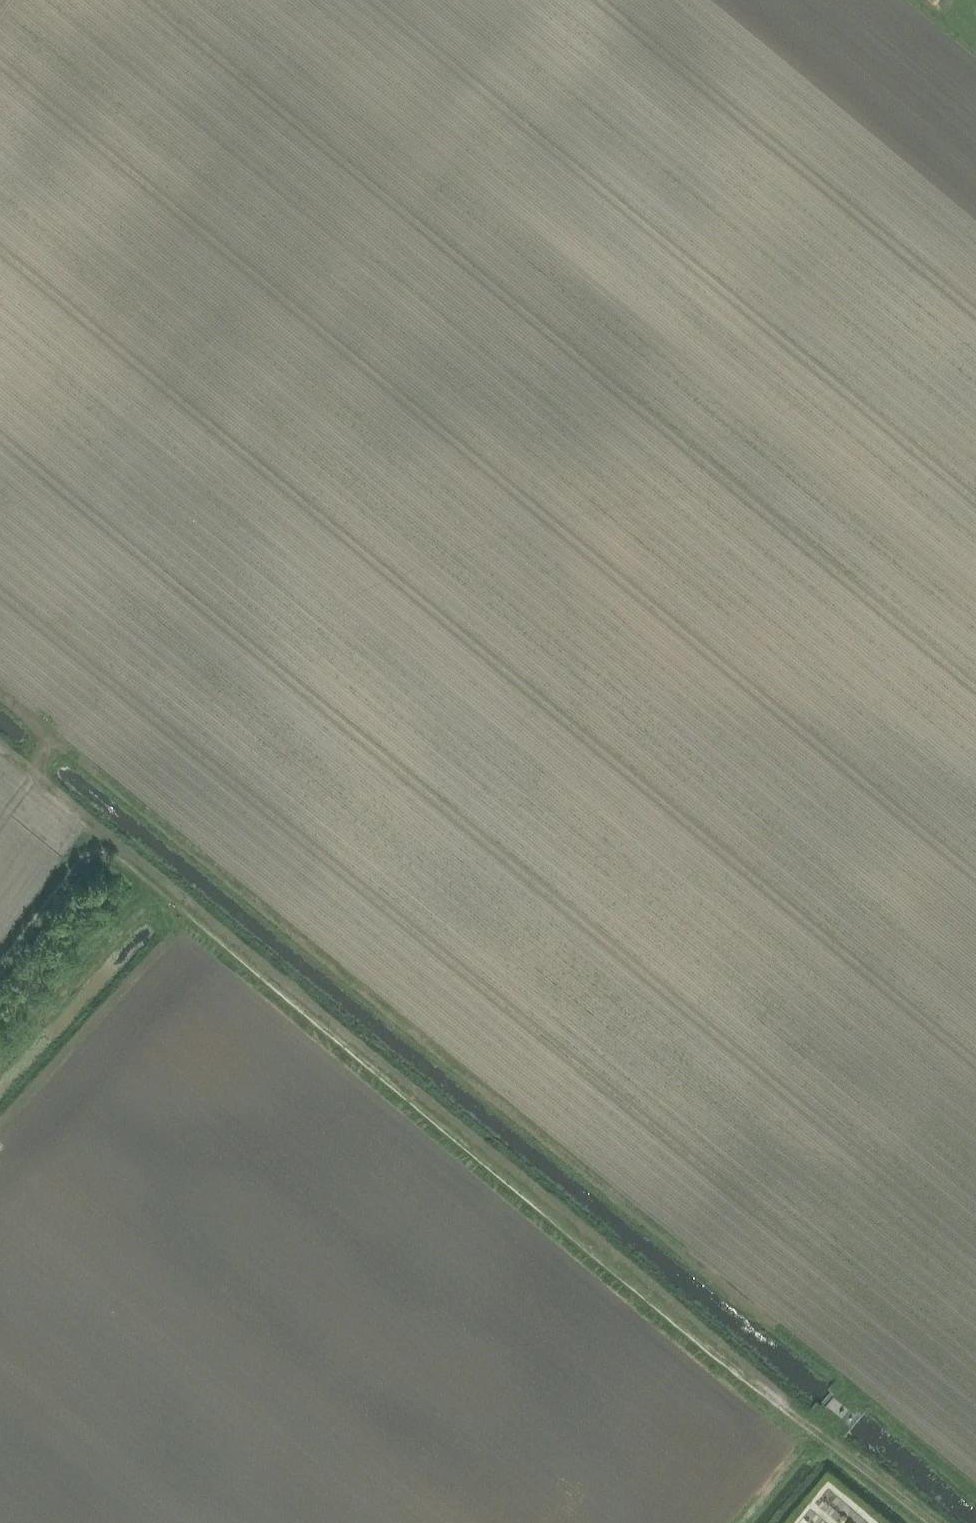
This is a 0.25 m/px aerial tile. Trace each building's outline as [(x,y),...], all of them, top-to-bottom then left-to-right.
[(832,1477),(794,1522),(890,1522),(832,1477)]
